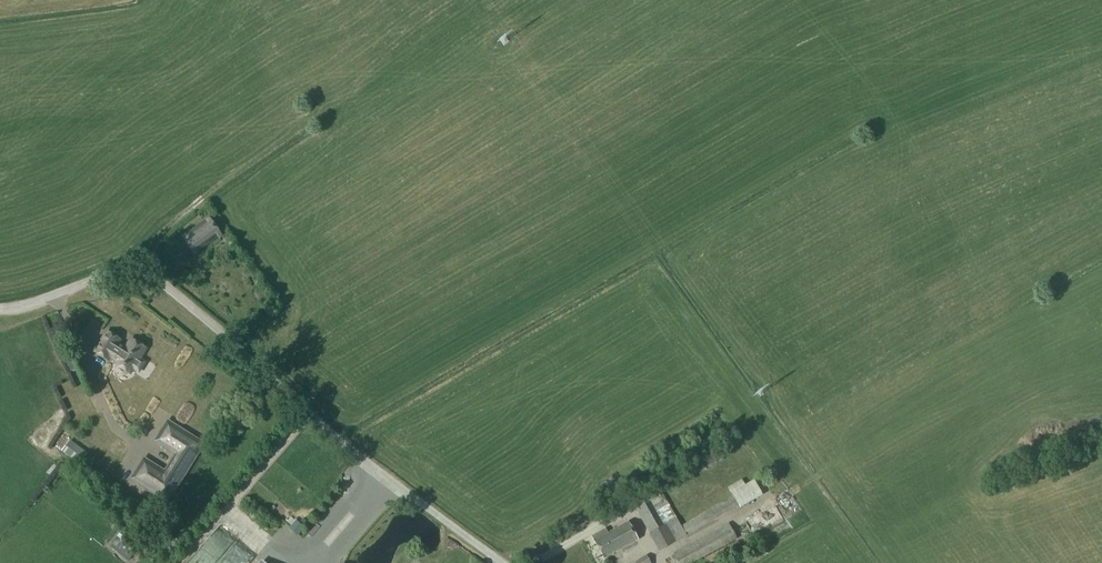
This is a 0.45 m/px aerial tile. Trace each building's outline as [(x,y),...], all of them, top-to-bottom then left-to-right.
[(208,218),(182,237),(194,254),(221,235),(208,218)] [(106,332),(94,351),(107,360),(110,356),(117,360),(116,362),(131,371),(133,369),(135,370),(141,361),(139,359),(145,349),(130,340),(124,350),(117,345),(119,341),(106,332)] [(135,372),(144,376),(152,363),(144,358),(135,372)] [(143,460),(131,479),(166,501),(202,444),(167,422),(155,441),(190,463),(178,482),(143,460)] [(696,486),(699,492),(716,482),(713,476),(696,486)] [(661,492),(634,507),(660,553),(687,537),(738,506),(740,509),(763,496),(753,480),(744,486),(741,481),(727,489),(732,497),(681,527),(663,496),(661,492)] [(715,484),(698,493),(701,498),(718,489),(715,484)] [(758,523),(764,519),(759,513),(753,517),(758,523)] [(290,528),(297,535),(303,528),(296,521),(290,528)] [(605,530),(592,538),(604,560),(638,541),(628,523),(607,534),(605,530)] [(673,554),(678,562),(730,562),(745,555),(746,557),(751,555),(748,549),(743,551),(729,524),(673,554)] [(126,531),(117,543),(132,555),(141,543),(126,531)] [(333,562),(343,562),(355,550),(350,545),(333,562)]
